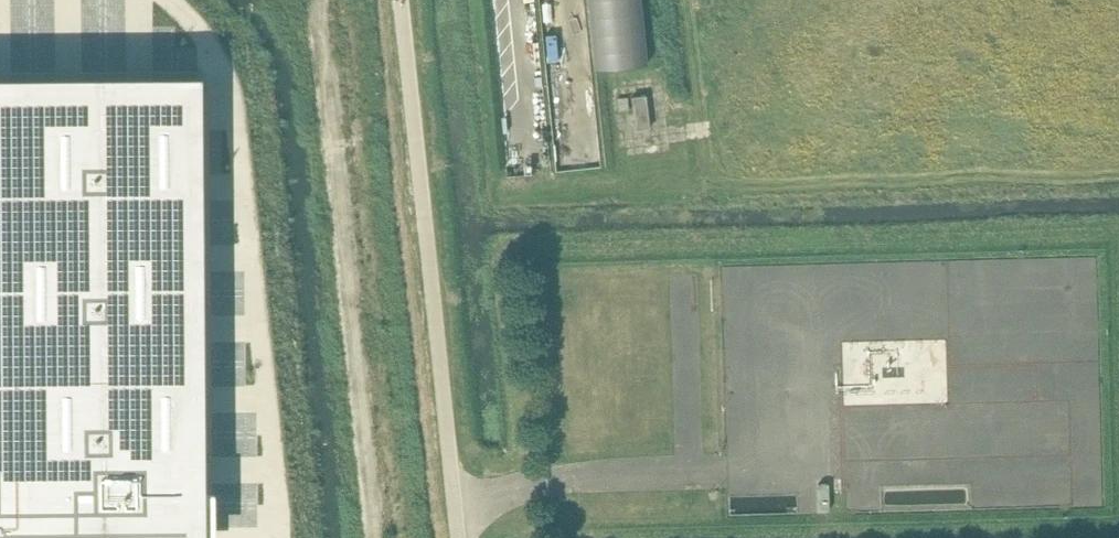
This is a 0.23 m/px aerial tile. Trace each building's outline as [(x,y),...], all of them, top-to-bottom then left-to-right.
[(648,0),(590,0),(594,68),(652,64),(648,0)] [(0,72),(0,537),(205,537),(202,70),(0,72)] [(647,108),(646,94),(632,96),(633,110),(647,108)] [(647,108),(633,110),(636,128),(650,127),(647,108)] [(573,145),(557,145),(557,169),(572,169),(573,145)]
